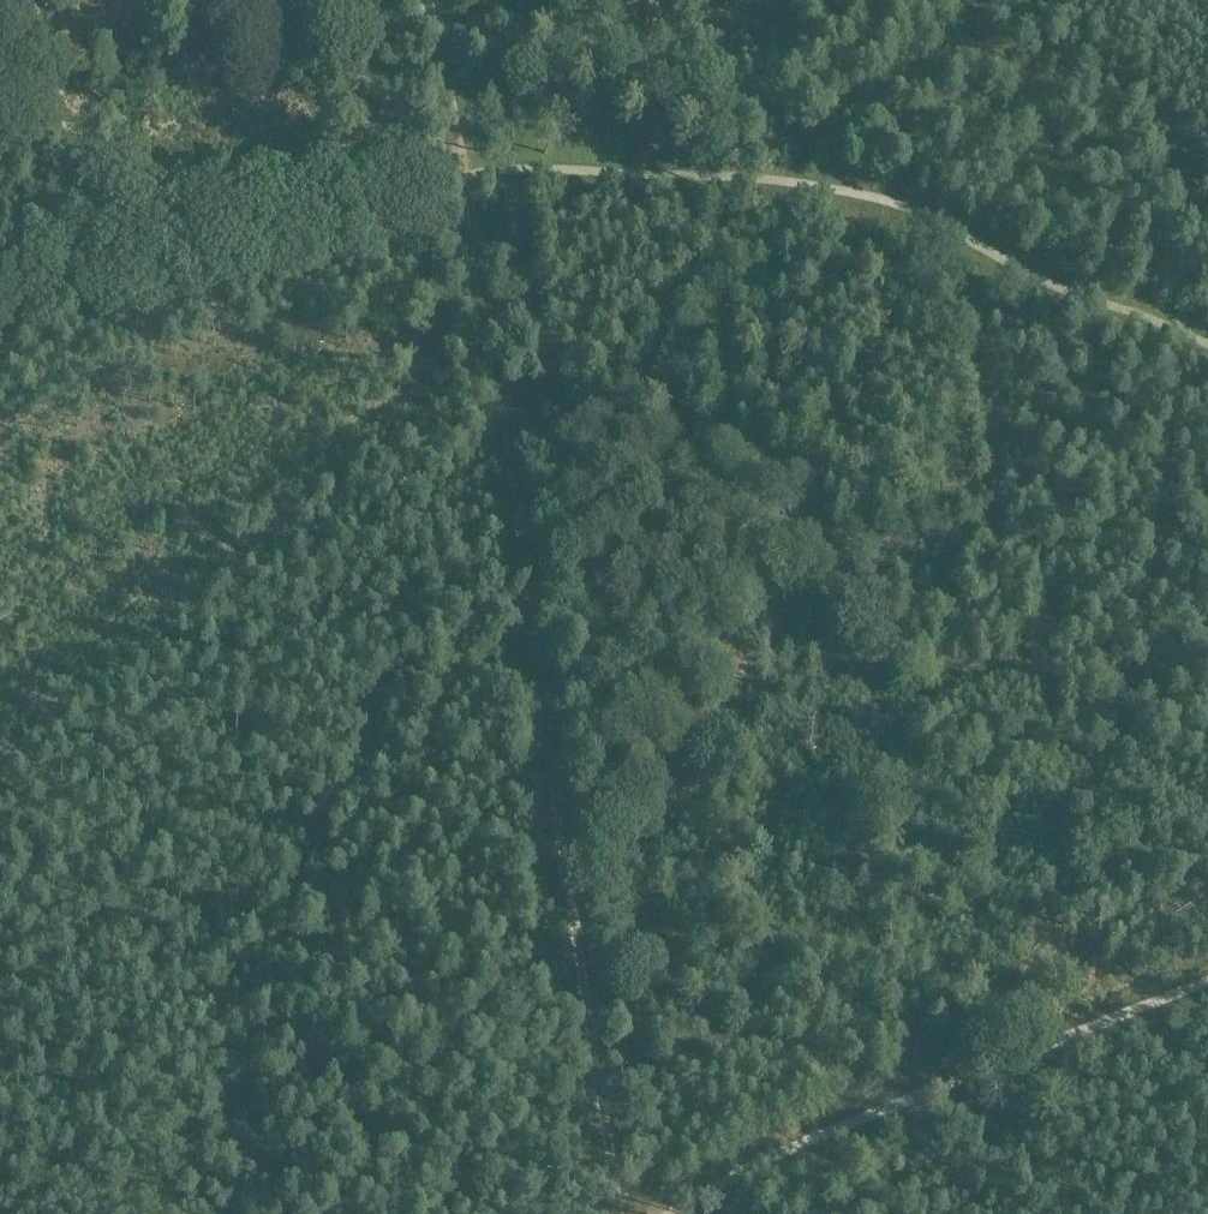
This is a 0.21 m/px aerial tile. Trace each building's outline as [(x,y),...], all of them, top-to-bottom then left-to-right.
[(92,3),(115,27),(134,8),(126,0),(94,0),(92,3)]
